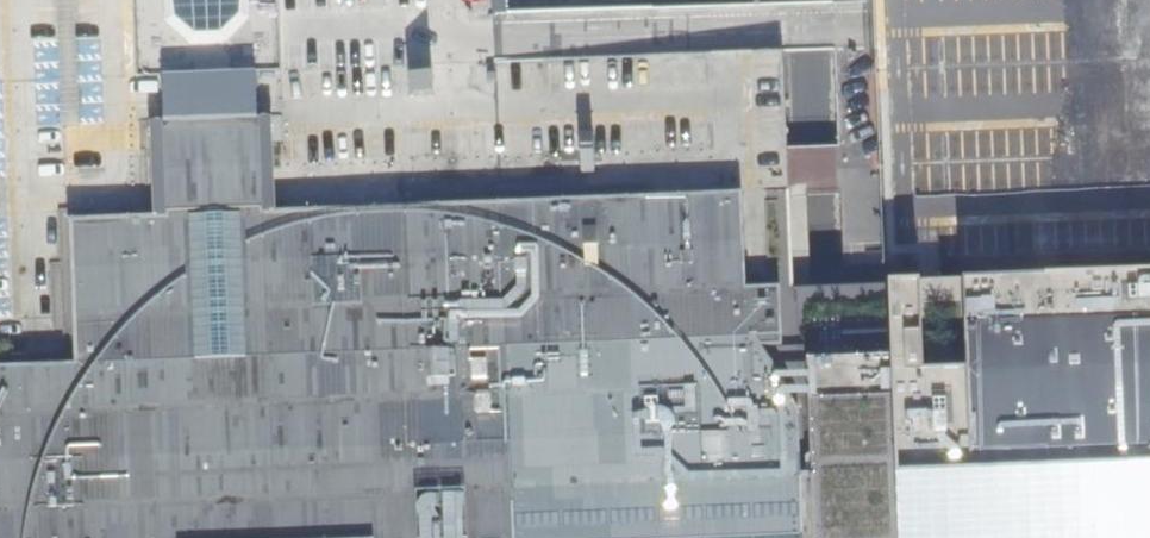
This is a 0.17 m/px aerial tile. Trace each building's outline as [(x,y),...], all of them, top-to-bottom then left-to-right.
[(800,521),(799,495),(796,435),(792,358),(791,317),(789,270),(780,60),(492,69),(490,0),(0,0),(0,537),(801,537),(800,521)] [(843,356),(851,537),(1149,537),(1149,0),(490,0),(492,69),(780,60),(825,58),(837,246),(843,356)]
